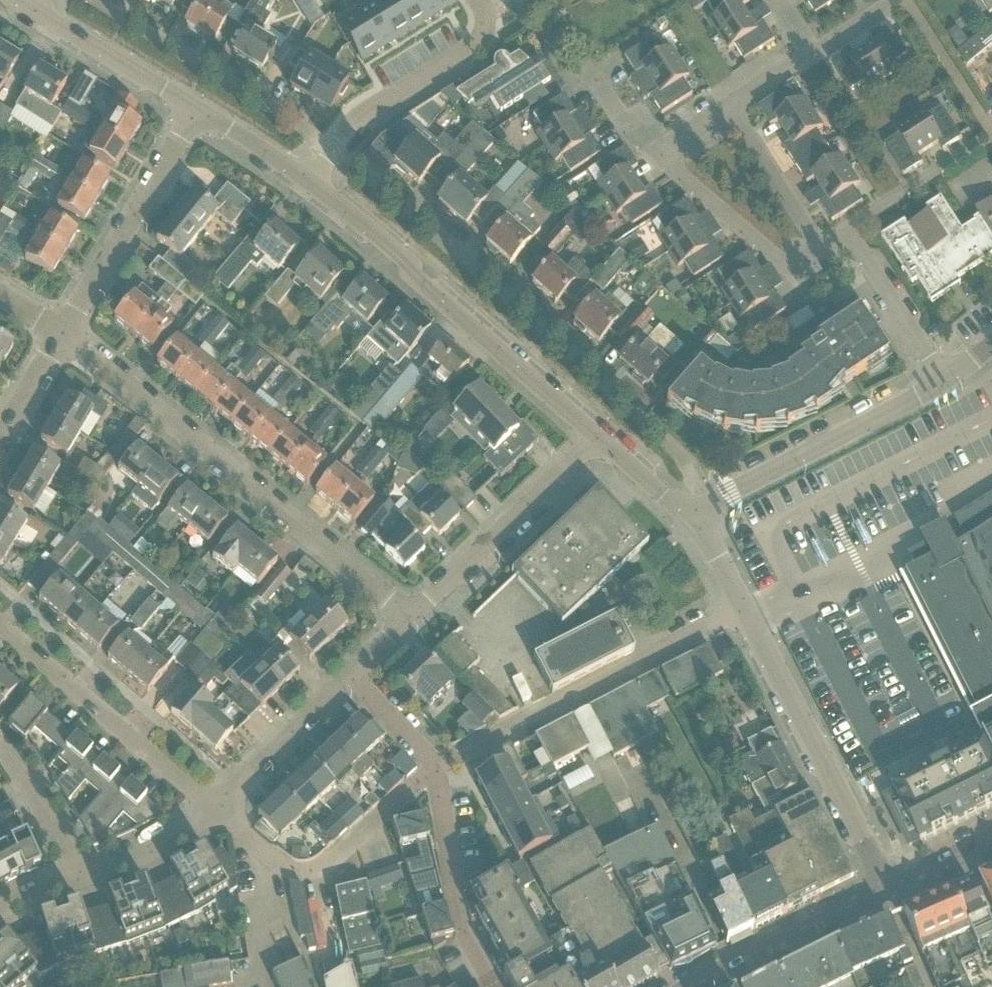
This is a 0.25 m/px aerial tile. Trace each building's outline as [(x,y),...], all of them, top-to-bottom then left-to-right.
[(167,14),(176,0),(144,0),(167,14)] [(188,27),(188,30),(195,34),(197,32),(213,42),(224,25),(233,9),(219,1),(219,0),(203,0),(201,3),(201,2),(197,8),(186,25),(188,27)] [(323,20),(323,19),(311,0),(294,0),(311,28),(323,20)] [(396,4),(418,43),(442,30),(425,0),(404,0),(396,4)] [(442,30),(466,16),(457,0),(425,0),(442,30)] [(689,3),(691,7),(694,11),(707,3),(706,0),(694,0),(689,3)] [(749,17),(743,7),(750,2),(749,0),(711,0),(707,3),(717,17),(711,21),(720,36),(749,17)] [(816,15),(838,0),(806,0),(816,15)] [(990,15),(991,13),(991,0),(980,0),(990,15)] [(396,4),(372,18),(394,56),(418,43),(396,4)] [(261,71),(276,47),(259,37),(271,17),(250,5),(237,25),(248,31),(234,55),(261,71)] [(749,17),(720,36),(729,50),(735,46),(745,61),(775,41),(763,22),(756,27),(749,17)] [(372,18),(348,31),(370,70),(394,56),(372,18)] [(865,50),(883,79),(898,70),(894,64),(909,55),(889,24),(870,36),(875,43),(865,50)] [(958,53),(968,67),(991,47),(991,26),(970,44),(960,52),(958,53)] [(960,52),(970,44),(958,27),(948,34),(960,52)] [(655,37),(624,57),(635,75),(629,78),(637,89),(680,62),(670,47),(664,51),(655,37)] [(9,77),(20,59),(7,52),(9,49),(0,44),(0,92),(9,77)] [(831,61),(841,78),(851,92),(865,83),(869,89),(881,81),(883,79),(865,50),(855,57),(850,49),(831,61)] [(452,88),(439,96),(454,108),(462,99),(469,105),(472,102),(476,109),(492,99),(501,112),(522,98),(528,108),(547,96),(541,86),(550,80),(541,66),(535,70),(532,65),(524,58),(519,54),(518,53),(509,59),(508,58),(507,57),(505,57),(503,56),(501,56),(499,57),(497,58),(495,60),(494,62),(494,64),(494,67),(494,69),(456,93),(452,88)] [(330,74),(300,55),(295,63),(306,69),(292,93),(312,104),(330,74)] [(680,62),(637,89),(644,100),(650,97),(661,114),(692,95),(683,80),(689,76),(680,62)] [(29,85),(15,107),(27,115),(52,130),(61,115),(61,114),(51,108),(56,101),(66,84),(65,83),(67,79),(55,71),(52,75),(45,71),(48,67),(42,63),(39,68),(29,85)] [(350,85),(330,74),(312,105),(332,116),(341,100),(343,101),(350,91),(347,89),(350,85)] [(941,86),(930,93),(935,100),(945,93),(941,86)] [(779,121),(785,131),(814,113),(805,98),(799,102),(790,87),(759,107),(771,126),(779,121)] [(76,90),(67,104),(79,111),(88,97),(76,90)] [(104,128),(101,133),(128,149),(141,127),(130,121),(139,107),(119,95),(111,110),(114,112),(104,128)] [(536,133),(546,148),(588,121),(581,109),(575,113),(564,95),(547,106),(533,115),(542,129),(536,133)] [(67,104),(61,114),(61,115),(75,124),(78,120),(79,118),(77,118),(76,117),(77,115),(79,111),(67,104)] [(924,111),(910,120),(929,149),(939,143),(943,151),(963,138),(943,107),(928,117),(924,111)] [(13,115),(3,109),(0,113),(0,135),(1,136),(13,115)] [(88,131),(94,120),(79,111),(77,115),(76,117),(77,118),(79,118),(78,120),(75,124),(88,131)] [(816,115),(814,113),(785,131),(791,141),(784,146),(795,165),(827,145),(818,131),(823,127),(816,115)] [(449,171),(453,167),(464,154),(453,144),(442,135),(435,142),(410,120),(380,138),(369,151),(389,169),(395,169),(396,168),(405,175),(406,174),(419,185),(438,162),(449,171)] [(523,157),(542,148),(528,120),(509,129),(523,157)] [(910,120),(907,122),(895,130),(899,135),(885,145),(905,175),(923,163),(919,156),(929,149),(910,120)] [(595,132),(588,121),(546,148),(555,162),(561,159),(570,173),(601,153),(590,135),(595,132)] [(472,123),(453,144),(464,154),(483,132),(472,123)] [(498,128),(491,133),(498,144),(505,139),(498,128)] [(464,154),(453,167),(464,177),(494,142),(483,132),(464,154)] [(89,153),(99,159),(116,169),(128,149),(101,133),(89,153)] [(822,189),(851,170),(849,167),(841,155),(835,159),(827,145),(795,165),(807,183),(815,178),(822,189)] [(597,186),(607,200),(636,181),(630,171),(637,167),(625,148),(609,159),(595,168),(604,182),(597,186)] [(55,185),(62,174),(35,157),(28,168),(55,185)] [(109,180),(92,170),(81,164),(69,185),(96,201),(109,180)] [(36,173),(28,168),(17,188),(25,193),(36,173)] [(860,184),(851,170),(822,189),(828,198),(821,203),(833,222),(863,202),(854,188),(860,184)] [(510,265),(523,250),(541,230),(529,220),(533,216),(519,204),(525,195),(524,195),(535,179),(527,172),(515,187),(514,186),(504,198),(505,199),(497,208),(509,218),(499,229),(486,243),(488,245),(487,249),(493,254),(496,252),(510,265)] [(550,172),(540,178),(547,188),(556,182),(550,172)] [(473,217),(482,224),(497,208),(505,199),(504,198),(493,189),(485,199),(474,191),(459,177),(438,202),(465,225),(473,217)] [(631,225),(646,216),(663,205),(651,187),(643,191),(636,181),(607,200),(615,214),(621,210),(631,225)] [(84,222),(96,201),(69,185),(56,206),(67,212),(84,222)] [(195,194),(187,203),(184,201),(172,215),(175,217),(199,237),(216,216),(231,228),(238,219),(251,204),(227,185),(210,206),(195,194)] [(565,186),(556,192),(563,201),(571,196),(565,186)] [(963,231),(942,198),(926,209),(930,215),(909,228),(906,222),(882,237),(904,271),(903,272),(903,273),(905,272),(913,284),(918,281),(932,303),(951,291),(947,285),(989,258),(991,259),(991,257),(991,256),(991,202),(977,212),(981,219),(963,231)] [(659,239),(669,254),(698,235),(691,224),(699,219),(687,200),(670,211),(656,220),(665,235),(659,239)] [(0,216),(27,232),(30,227),(3,211),(0,216)] [(175,217),(172,215),(161,229),(164,231),(156,241),(170,252),(162,262),(185,281),(196,269),(182,257),(199,237),(175,217)] [(5,235),(15,241),(19,234),(24,237),(27,232),(0,216),(0,243),(5,235)] [(65,254),(77,233),(51,217),(38,238),(65,254)] [(235,254),(213,279),(219,285),(227,292),(251,264),(256,269),(264,259),(278,271),(286,262),(299,247),(275,226),(269,232),(260,224),(247,239),(235,254)] [(560,227),(542,247),(553,256),(571,236),(566,232),(560,227)] [(693,278),(707,269),(724,258),(712,239),(704,244),(698,235),(669,254),(677,268),(684,263),(693,278)] [(52,275),(65,254),(38,238),(25,259),(52,275)] [(627,248),(626,249),(634,262),(648,254),(640,241),(627,248)] [(594,279),(591,282),(591,283),(603,293),(617,277),(631,261),(619,251),(605,266),(594,279)] [(721,291),(731,305),(760,287),(753,277),(761,271),(749,253),(718,272),(727,287),(721,291)] [(326,307),(337,294),(331,289),(343,275),(319,254),(306,269),(296,281),(320,302),(326,307)] [(166,285),(165,287),(170,291),(171,289),(176,293),(185,281),(162,262),(158,259),(149,271),(166,285)] [(555,305),(564,295),(573,303),(591,283),(591,282),(594,279),(585,271),(586,271),(575,261),(564,273),(551,261),(540,274),(541,275),(532,284),(555,305)] [(285,277),(264,299),(277,310),(297,287),(285,277)] [(675,282),(666,287),(672,297),(681,291),(675,282)] [(326,307),(324,309),(318,316),(310,325),(325,339),(333,329),(337,331),(351,315),(365,326),(373,317),(386,302),(363,283),(347,301),(337,294),(326,307)] [(161,302),(155,298),(142,287),(114,320),(133,336),(153,312),(161,302)] [(153,312),(133,336),(152,351),(165,335),(172,327),(163,320),(170,310),(165,306),(176,293),(171,289),(170,291),(165,287),(155,298),(161,302),(153,312)] [(755,330),(769,321),(786,311),(773,292),(766,297),(760,287),(731,305),(740,320),(747,316),(755,330)] [(683,292),(676,297),(683,307),(690,303),(683,292)] [(599,343),(612,328),(626,313),(609,297),(605,301),(598,295),(575,321),(575,323),(573,325),(584,335),(586,332),(599,343)] [(398,367),(417,345),(430,331),(406,309),(396,321),(389,314),(366,339),(398,367)] [(663,382),(678,365),(658,347),(653,353),(645,346),(655,335),(646,327),(653,319),(641,309),(629,323),(616,338),(627,347),(630,344),(633,347),(619,361),(647,386),(656,376),(663,382)] [(864,309),(824,335),(815,341),(818,346),(799,358),(802,362),(787,372),(788,374),(769,380),(770,383),(751,383),(751,386),(732,382),(731,384),(714,376),(713,378),(699,366),(666,403),(681,416),(684,411),(695,416),(693,421),(711,430),(711,424),(724,426),(723,431),(743,435),(742,429),(754,429),(755,433),(775,432),(773,427),(784,423),(786,427),(805,421),(802,416),(812,409),(815,414),(831,403),(827,399),(834,390),(841,382),(844,385),(853,379),(887,357),(867,325),(873,321),(864,309)] [(219,318),(208,332),(212,336),(214,333),(219,337),(228,326),(219,318)] [(208,332),(199,343),(208,350),(219,337),(214,333),(212,336),(208,332)] [(716,336),(708,346),(727,362),(735,353),(716,336)] [(735,343),(743,358),(756,351),(748,336),(735,343)] [(13,347),(0,339),(0,369),(13,347)] [(170,349),(157,364),(176,380),(196,356),(177,340),(170,349)] [(294,344),(281,359),(287,365),(293,369),(302,359),(303,352),(294,344)] [(445,344),(419,374),(442,395),(469,365),(445,344)] [(256,348),(244,362),(249,366),(251,363),(256,368),(261,362),(265,356),(266,356),(256,348)] [(196,356),(176,380),(195,395),(214,371),(196,356)] [(244,362),(235,373),(240,376),(245,381),(256,368),(251,363),(249,366),(244,362)] [(368,393),(350,413),(362,424),(372,413),(380,404),(402,378),(390,367),(368,393)] [(214,371),(195,395),(213,410),(233,386),(232,386),(240,376),(235,373),(231,369),(223,378),(214,371)] [(289,394),(293,398),(303,386),(293,379),(282,393),(287,396),(289,394)] [(233,386),(213,410),(232,425),(251,401),(233,386)] [(483,455),(488,450),(491,453),(483,460),(487,464),(500,478),(539,441),(521,423),(516,429),(479,389),(464,403),(453,413),(455,415),(450,419),(483,455)] [(68,396),(54,419),(80,434),(83,429),(91,415),(102,421),(108,411),(84,392),(78,403),(68,396)] [(287,396),(282,393),(273,404),(282,411),(293,398),(289,394),(287,396)] [(251,401),(232,425),(250,440),(270,417),(251,401)] [(372,413),(362,424),(367,429),(375,436),(393,415),(393,414),(380,404),(372,413)] [(327,424),(331,428),(340,417),(331,409),(319,423),(324,427),(327,424)] [(270,417),(250,440),(269,455),(288,432),(270,417)] [(66,457),(80,434),(54,419),(41,441),(66,457)] [(133,443),(146,427),(136,419),(110,451),(120,459),(132,444),(133,443)] [(324,427),(319,423),(310,435),(320,442),(331,428),(327,424),(324,427)] [(288,432),(269,455),(288,471),(307,447),(288,432)] [(307,447),(288,471),(306,485),(307,486),(319,471),(326,463),(307,447)] [(138,487),(157,464),(137,448),(118,471),(138,487)] [(377,449),(356,473),(366,481),(387,457),(377,449)] [(107,475),(120,459),(110,451),(97,467),(84,459),(77,470),(101,485),(105,473),(107,475)] [(60,467),(51,462),(34,452),(21,474),(47,489),(60,467)] [(159,504),(177,481),(157,464),(138,487),(159,504)] [(96,498),(101,485),(77,470),(70,482),(96,498)] [(335,510),(355,486),(335,470),(329,478),(316,494),(335,510)] [(449,472),(437,483),(465,512),(476,501),(466,491),(454,478),(449,472)] [(47,489),(21,474),(7,497),(33,512),(47,489)] [(481,503),(496,520),(521,498),(505,481),(481,503)] [(354,525),(367,509),(373,501),(355,486),(335,510),(354,525)] [(459,518),(445,503),(429,487),(419,496),(420,497),(410,507),(409,505),(400,514),(408,523),(422,537),(431,529),(439,537),(451,525),(450,524),(457,518),(458,519),(459,518)] [(166,533),(178,519),(189,529),(207,505),(187,489),(174,504),(157,525),(166,533)] [(648,544),(636,531),(598,491),(566,521),(512,573),(515,577),(562,626),(648,544)] [(977,504),(990,526),(991,525),(991,504),(988,497),(978,503),(977,504)] [(977,504),(965,511),(979,533),(990,526),(977,504)] [(189,529),(208,545),(215,537),(227,521),(207,505),(189,529)] [(18,517),(1,507),(0,509),(0,537),(13,545),(27,523),(18,517)] [(376,507),(371,513),(359,528),(370,538),(371,536),(404,571),(424,551),(410,537),(406,532),(395,542),(387,533),(380,526),(388,516),(376,507)] [(99,520),(102,516),(92,509),(80,523),(89,531),(98,520),(99,520)] [(965,511),(954,518),(967,540),(979,533),(965,511)] [(108,529),(99,520),(98,520),(89,531),(88,532),(96,538),(98,540),(108,529)] [(88,532),(89,531),(80,523),(54,553),(64,561),(80,542),(88,532)] [(902,575),(974,717),(979,714),(990,735),(984,738),(987,743),(988,743),(991,751),(991,525),(990,526),(979,533),(967,540),(956,546),(949,533),(909,554),(915,565),(916,568),(902,575)] [(132,526),(120,539),(122,540),(128,546),(139,533),(132,526)] [(108,529),(98,540),(108,549),(118,537),(108,529)] [(224,545),(212,559),(233,575),(238,569),(257,546),(236,529),(224,545)] [(10,551),(13,545),(0,537),(0,567),(10,551)] [(118,537),(108,549),(118,558),(128,546),(122,540),(120,539),(118,537)] [(133,571),(143,559),(128,546),(118,558),(133,571)] [(257,546),(238,569),(258,586),(265,578),(277,563),(257,546)] [(37,593),(64,561),(54,553),(28,585),(37,593)] [(305,558),(299,565),(312,576),(319,568),(317,567),(305,558)] [(143,580),(153,568),(143,559),(133,571),(143,580)] [(282,567),(270,582),(279,590),(291,575),(282,567)] [(153,589),(164,577),(153,568),(143,580),(153,589)] [(39,600),(59,617),(79,593),(59,576),(52,585),(39,600)] [(163,597),(174,585),(164,577),(153,589),(163,597)] [(632,608),(640,623),(664,611),(647,579),(623,591),(632,608)] [(257,598),(249,604),(258,612),(265,605),(266,605),(279,590),(270,582),(257,598)] [(173,606),(184,594),(174,585),(163,597),(173,606)] [(79,593),(59,617),(78,633),(99,609),(79,593)] [(183,615),(194,603),(184,594),(173,606),(183,615)] [(139,631),(158,608),(149,601),(130,623),(139,631)] [(194,603),(183,615),(194,623),(204,611),(194,603)] [(327,603),(312,617),(308,621),(329,643),(347,625),(327,603)] [(99,651),(111,635),(119,627),(99,609),(78,633),(99,651)] [(204,633),(205,632),(215,620),(204,611),(194,623),(204,633)] [(215,620),(205,632),(213,639),(227,623),(218,616),(215,620)] [(602,624),(534,659),(551,692),(552,694),(634,651),(627,638),(616,616),(611,619),(602,624)] [(309,661),(329,643),(308,621),(289,639),(296,647),(309,661)] [(127,636),(121,643),(108,659),(128,676),(155,644),(138,631),(133,633),(129,638),(127,636)] [(205,632),(204,633),(192,647),(200,655),(213,639),(205,632)] [(498,719),(513,711),(473,669),(480,662),(454,635),(435,653),(461,681),(474,694),(493,715),(498,719)] [(148,693),(161,677),(167,670),(165,668),(172,660),(175,662),(188,646),(179,639),(167,653),(155,644),(128,676),(148,693)] [(708,645),(693,653),(698,663),(708,681),(723,674),(708,645)] [(186,673),(200,655),(192,647),(191,646),(175,664),(186,673)] [(299,671),(285,657),(278,649),(260,666),(281,688),(299,671)] [(677,662),(661,670),(670,687),(676,698),(705,683),(708,681),(698,663),(693,653),(677,662)] [(247,654),(224,677),(227,681),(232,686),(257,712),(261,707),(281,688),(260,666),(259,667),(247,654)] [(195,685),(206,673),(222,686),(227,681),(224,677),(223,677),(212,666),(213,665),(200,655),(186,673),(184,676),(195,685)] [(428,708),(442,694),(453,684),(439,670),(426,655),(411,670),(408,668),(399,676),(402,678),(401,680),(406,686),(414,694),(416,696),(428,708)] [(654,673),(632,685),(645,711),(668,699),(664,691),(654,673)] [(4,704),(17,689),(0,674),(0,709),(4,704)] [(531,699),(521,678),(511,682),(522,703),(531,699)] [(632,685),(609,697),(634,744),(635,747),(657,735),(645,711),(632,685)] [(222,696),(235,707),(248,719),(247,720),(247,721),(257,712),(232,686),(222,696)] [(406,686),(400,692),(409,703),(416,696),(414,694),(406,686)] [(171,713),(190,730),(208,710),(209,711),(213,706),(212,706),(192,689),(171,713)] [(462,705),(468,711),(482,725),(493,715),(474,694),(462,705)] [(609,697),(587,709),(613,758),(614,758),(625,752),(633,767),(641,762),(634,748),(635,747),(634,744),(609,697)] [(75,739),(56,722),(47,715),(31,701),(8,727),(25,741),(27,739),(35,729),(64,753),(76,739),(75,739)] [(208,710),(190,730),(215,751),(233,731),(209,711),(208,710)] [(591,747),(574,715),(535,736),(553,767),(573,757),(591,747)] [(357,719),(342,734),(365,758),(386,737),(387,737),(386,737),(373,723),(367,729),(357,719)] [(791,766),(780,745),(779,746),(771,731),(746,743),(752,754),(745,758),(739,761),(752,786),(791,766)] [(361,774),(355,767),(365,758),(342,734),(327,748),(357,779),(361,774)] [(54,787),(61,793),(68,805),(87,783),(104,763),(102,762),(91,753),(93,751),(76,737),(75,739),(76,739),(64,753),(59,759),(70,768),(55,785),(54,787)] [(734,738),(725,743),(730,752),(739,747),(734,738)] [(885,798),(909,846),(920,841),(921,844),(991,808),(991,751),(988,743),(987,743),(972,751),(961,756),(919,777),(908,783),(894,790),(896,793),(885,798)] [(490,770),(475,778),(486,799),(517,782),(526,777),(511,748),(510,746),(484,759),(490,770)] [(327,748),(312,762),(335,786),(343,795),(350,787),(358,780),(357,779),(327,748)] [(407,778),(417,769),(403,754),(393,763),(405,777),(407,778)] [(129,785),(126,782),(118,775),(120,774),(103,760),(102,762),(104,763),(87,783),(101,795),(76,825),(83,830),(87,836),(130,785),(129,785)] [(297,776),(320,800),(335,787),(312,762),(297,776)] [(549,764),(541,769),(547,779),(555,774),(549,764)] [(801,785),(791,766),(752,786),(767,816),(773,813),(768,803),(776,799),(805,785),(805,783),(804,784),(801,785)] [(386,780),(395,789),(403,781),(394,772),(386,780)] [(297,776),(282,791),(305,815),(320,800),(297,776)] [(386,780),(378,787),(385,794),(387,796),(395,789),(386,780)] [(517,782),(486,799),(497,819),(528,802),(517,782)] [(131,783),(129,785),(130,785),(87,836),(94,848),(94,847),(109,843),(116,840),(107,832),(123,814),(140,829),(148,824),(156,819),(164,814),(145,799),(147,797),(131,783)] [(774,815),(798,859),(817,850),(834,841),(805,785),(776,799),(768,803),(773,813),(774,815)] [(281,839),(295,825),(305,815),(282,791),(257,815),(263,820),(254,829),(273,844),(280,838),(281,839)] [(371,795),(364,802),(370,809),(372,811),(379,804),(371,795)] [(563,797),(555,802),(561,812),(569,807),(563,797)] [(724,798),(717,802),(723,812),(730,808),(724,798)] [(528,802),(497,819),(507,839),(545,819),(534,799),(528,802)] [(363,815),(349,801),(335,815),(349,829),(363,815)] [(17,814),(11,802),(0,809),(0,825),(17,814)] [(404,812),(391,826),(392,827),(393,826),(393,828),(399,848),(416,844),(420,861),(405,864),(405,866),(412,885),(438,878),(424,818),(421,809),(404,812)] [(755,874),(765,869),(767,874),(768,874),(779,895),(787,913),(791,912),(818,898),(798,859),(774,815),(764,820),(759,812),(751,817),(749,813),(729,822),(755,874)] [(320,830),(333,843),(348,829),(348,830),(349,829),(335,815),(320,830)] [(574,817),(566,822),(572,831),(580,827),(574,817)] [(545,819),(507,839),(518,860),(558,839),(547,818),(545,819)] [(314,824),(308,830),(325,847),(327,849),(332,843),(332,844),(333,843),(320,830),(314,824)] [(634,839),(604,853),(625,890),(637,911),(669,967),(670,970),(693,959),(716,948),(707,930),(693,900),(692,900),(658,827),(634,839)] [(529,866),(549,902),(565,931),(582,961),(595,954),(615,986),(639,986),(658,975),(658,974),(602,877),(612,870),(606,858),(591,832),(590,831),(529,866)] [(21,877),(41,868),(27,836),(5,845),(21,877)] [(722,865),(754,930),(787,913),(779,895),(768,874),(767,874),(748,884),(725,837),(711,844),(722,865)] [(854,880),(834,841),(798,859),(818,898),(854,880)] [(21,877),(5,845),(0,848),(0,886),(1,887),(21,877)] [(211,899),(227,889),(230,894),(237,890),(234,870),(227,859),(215,866),(204,848),(186,859),(211,899)] [(292,850),(291,860),(308,861),(309,852),(292,850)] [(215,904),(211,899),(186,859),(169,870),(179,888),(167,894),(180,922),(196,915),(215,904)] [(472,892),(483,911),(476,915),(499,955),(491,960),(506,986),(573,986),(566,976),(556,982),(510,898),(534,885),(522,863),(505,872),(472,892)] [(705,899),(727,943),(754,930),(722,865),(710,871),(715,880),(711,882),(714,891),(713,891),(714,895),(705,899)] [(979,879),(991,905),(991,871),(979,879)] [(370,882),(366,883),(369,893),(372,892),(375,902),(383,899),(380,889),(382,888),(377,873),(368,877),(370,882)] [(438,878),(412,885),(415,896),(421,913),(424,921),(430,942),(431,942),(434,950),(433,950),(434,951),(446,944),(445,939),(450,938),(452,937),(438,878)] [(165,930),(180,922),(167,894),(153,901),(146,881),(127,888),(146,938),(165,931),(165,930)] [(971,882),(951,891),(991,986),(991,932),(971,882)] [(316,950),(309,913),(303,886),(289,883),(301,939),(305,938),(308,951),(316,950)] [(338,907),(349,955),(354,981),(387,973),(382,948),(369,893),(366,883),(365,883),(354,886),(335,891),(338,907)] [(127,946),(146,938),(127,888),(107,896),(115,915),(101,920),(111,949),(126,945),(127,946)] [(951,891),(923,903),(937,937),(943,947),(952,972),(959,986),(991,986),(951,891)] [(952,972),(943,947),(937,937),(923,903),(900,913),(901,915),(903,913),(921,955),(925,956),(938,986),(959,986),(952,972)] [(96,954),(111,949),(101,920),(86,924),(79,904),(60,911),(77,961),(96,955),(96,954)] [(57,968),(77,961),(60,911),(40,917),(47,937),(33,945),(49,972),(57,968)] [(836,941),(856,986),(874,986),(878,985),(904,974),(909,986),(923,986),(907,955),(904,956),(889,920),(890,919),(889,918),(879,923),(836,941)] [(557,925),(547,931),(552,941),(562,936),(561,933),(557,925)] [(184,930),(173,934),(178,946),(188,943),(184,930)] [(548,943),(566,976),(573,986),(615,986),(595,954),(582,961),(565,931),(561,933),(562,936),(552,941),(548,943)] [(49,972),(33,945),(21,952),(7,936),(0,942),(0,960),(21,985),(36,973),(39,977),(49,972)] [(782,969),(792,986),(856,986),(836,941),(782,969)] [(210,954),(200,958),(203,968),(215,966),(210,954)] [(21,985),(0,960),(0,986),(23,986),(21,985)] [(272,976),(277,986),(315,986),(303,961),(287,969),(272,976)] [(231,985),(227,964),(215,966),(203,968),(183,972),(186,986),(219,986),(231,985)] [(745,986),(792,986),(782,969),(782,968),(745,986)] [(162,986),(186,986),(183,972),(160,976),(162,986)]
